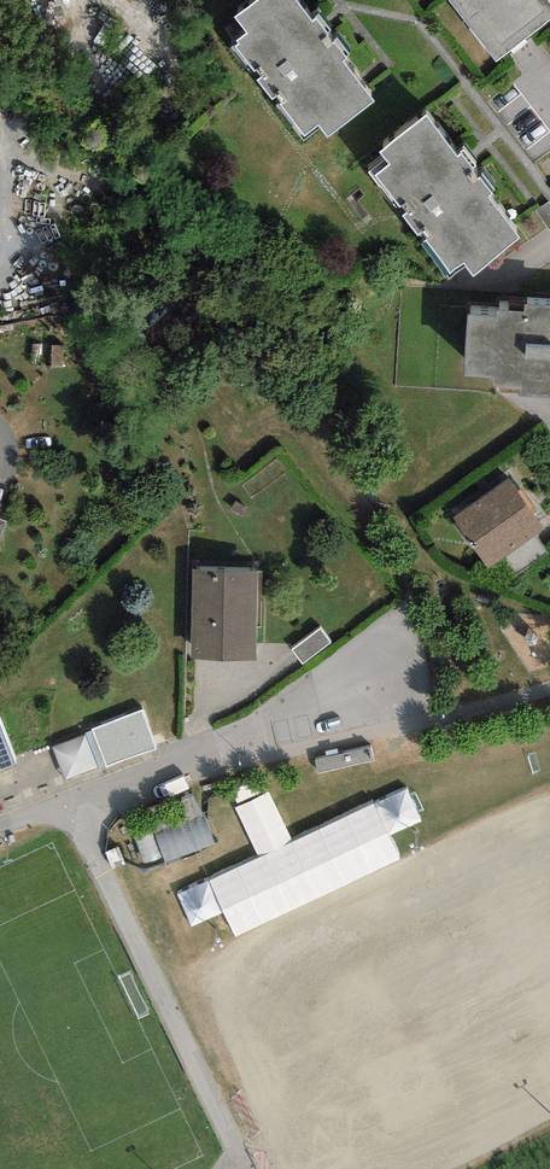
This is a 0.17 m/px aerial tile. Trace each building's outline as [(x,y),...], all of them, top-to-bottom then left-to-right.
[(299,0),(254,0),(232,16),(248,36),(236,45),(305,139),(319,129),(327,139),(375,104),(299,0)] [(495,59),(549,19),(549,10),(543,0),(452,0),(495,59)] [(520,234),(426,113),(376,151),(384,161),(370,172),(447,271),(460,261),(469,274),(520,234)] [(468,320),(465,376),(494,377),(494,384),(522,386),(519,391),(549,393),(549,311),(524,309),(523,317),(497,316),(497,321),(468,320)] [(543,530),(509,479),(452,518),(487,568),(543,530)] [(259,571),(194,569),(191,657),(256,660),(259,571)] [(329,644),(319,630),(292,650),(302,664),(329,644)] [(145,710),(93,726),(105,765),(157,750),(145,710)] [(16,768),(0,719),(0,774),(16,768)] [(369,740),(316,753),(319,765),(372,753),(369,740)] [(221,802),(242,856),(174,882),(187,915),(220,902),(228,924),(399,858),(386,825),(419,812),(408,783),(275,834),(257,788),(221,802)] [(199,798),(152,817),(169,861),(216,842),(199,798)]
